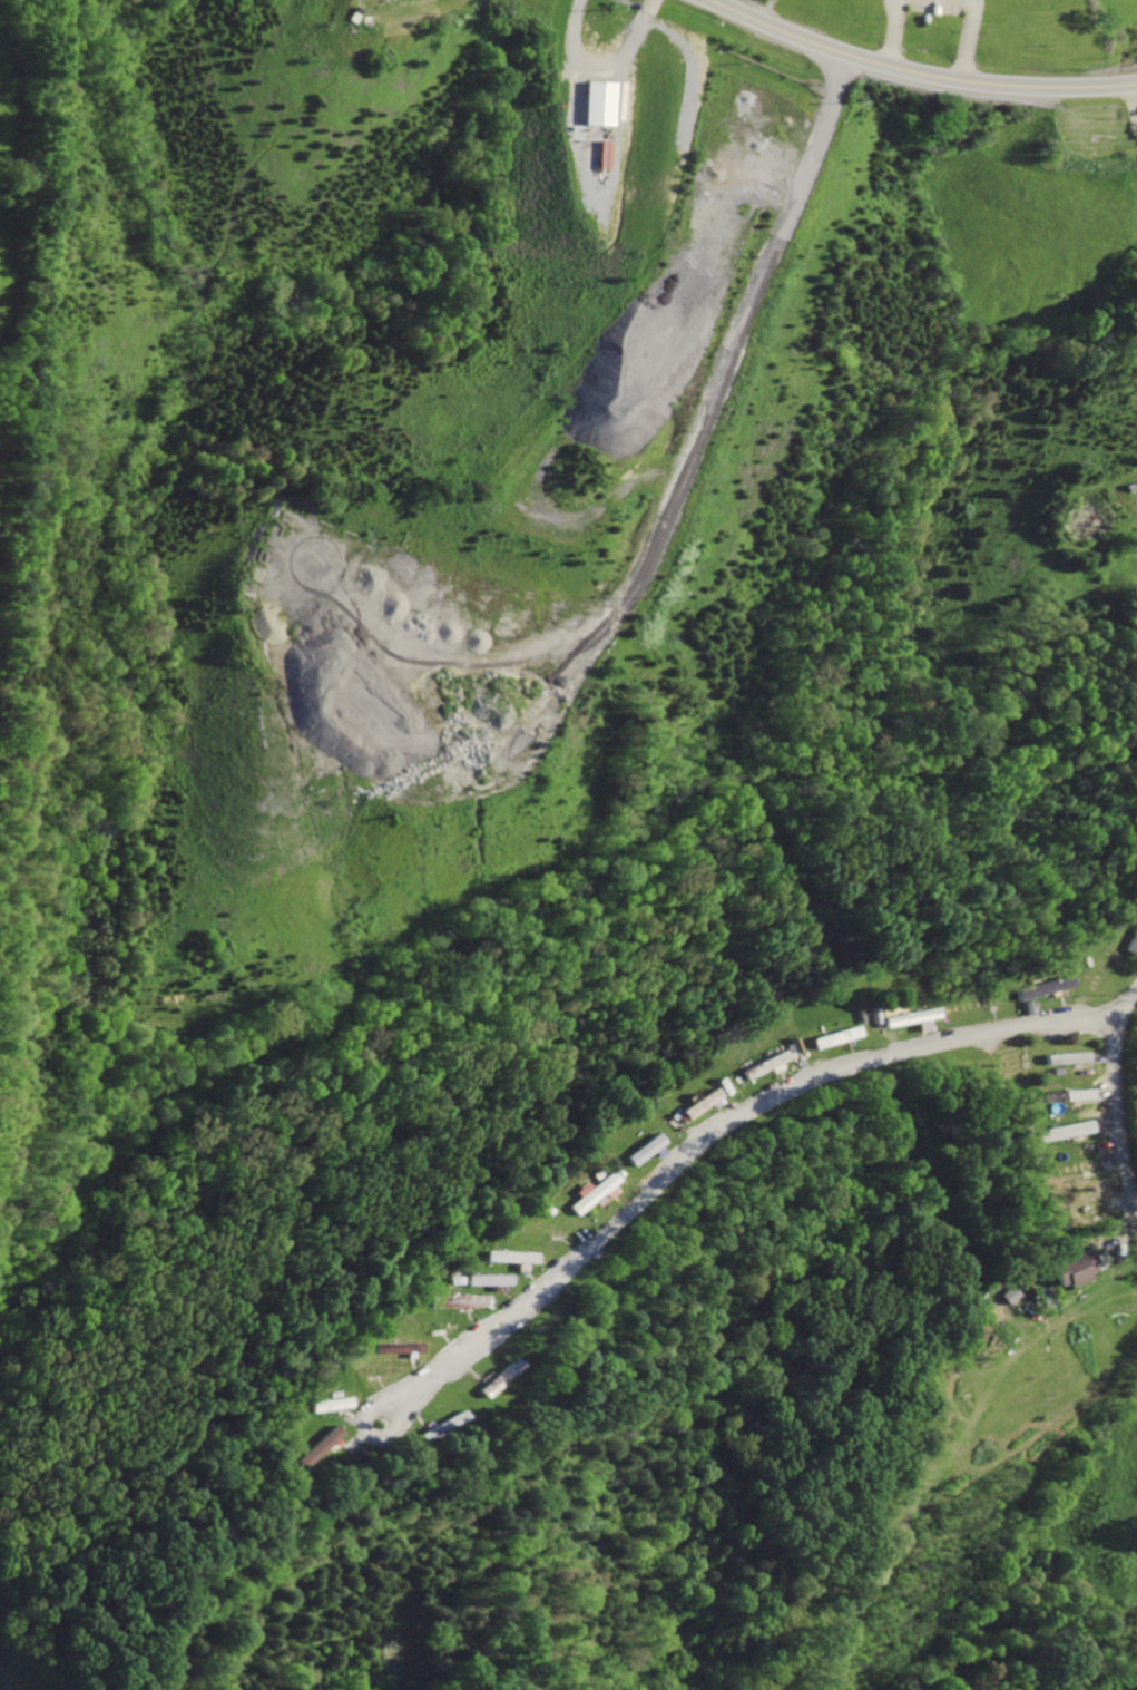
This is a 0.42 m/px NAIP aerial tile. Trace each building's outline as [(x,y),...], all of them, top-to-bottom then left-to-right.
[(584,80),(582,125),(617,125),(618,81),(584,80)] [(1121,952),(1131,957),(1136,945),(1136,916),(1121,952)] [(1068,988),(1065,976),(1009,991),(1012,1002),(1068,988)] [(913,1024),(914,1030),(927,1027),(926,1021),(938,1019),(936,1008),(879,1019),(881,1030),(913,1024)] [(808,1041),(811,1051),(859,1037),(856,1027),(808,1041)] [(737,1071),(742,1081),(768,1070),(769,1072),(788,1064),(783,1052),(737,1071)] [(1040,1066),(1082,1064),(1081,1054),(1039,1056),(1040,1066)] [(718,1100),(711,1090),(677,1112),(684,1123),(718,1100)] [(1057,1102),(1084,1101),(1083,1091),(1057,1092),(1057,1102)] [(1036,1103),(1053,1102),(1053,1092),(1036,1093),(1036,1103)] [(1028,1133),(1031,1145),(1086,1132),(1083,1120),(1028,1133)] [(625,1166),(662,1146),(656,1135),(619,1156),(625,1166)] [(562,1206),(569,1216),(599,1196),(601,1200),(611,1194),(607,1187),(613,1183),(607,1173),(583,1189),(581,1185),(568,1193),(573,1200),(562,1206)] [(1050,1287),(1059,1283),(1060,1285),(1089,1272),(1078,1248),(1040,1265),(1050,1287)] [(520,1264),(531,1264),(532,1253),(481,1251),(481,1262),(512,1263),(512,1271),(520,1272),(520,1264)] [(505,1276),(463,1275),(463,1285),(505,1286),(505,1276)] [(484,1296),(429,1295),(428,1307),(483,1308),(484,1296)] [(471,1391),(480,1401),(516,1366),(508,1357),(471,1391)] [(306,1403),(308,1414),(350,1407),(348,1396),(306,1403)] [(290,1460),(298,1470),(340,1435),(332,1426),(290,1460)]
